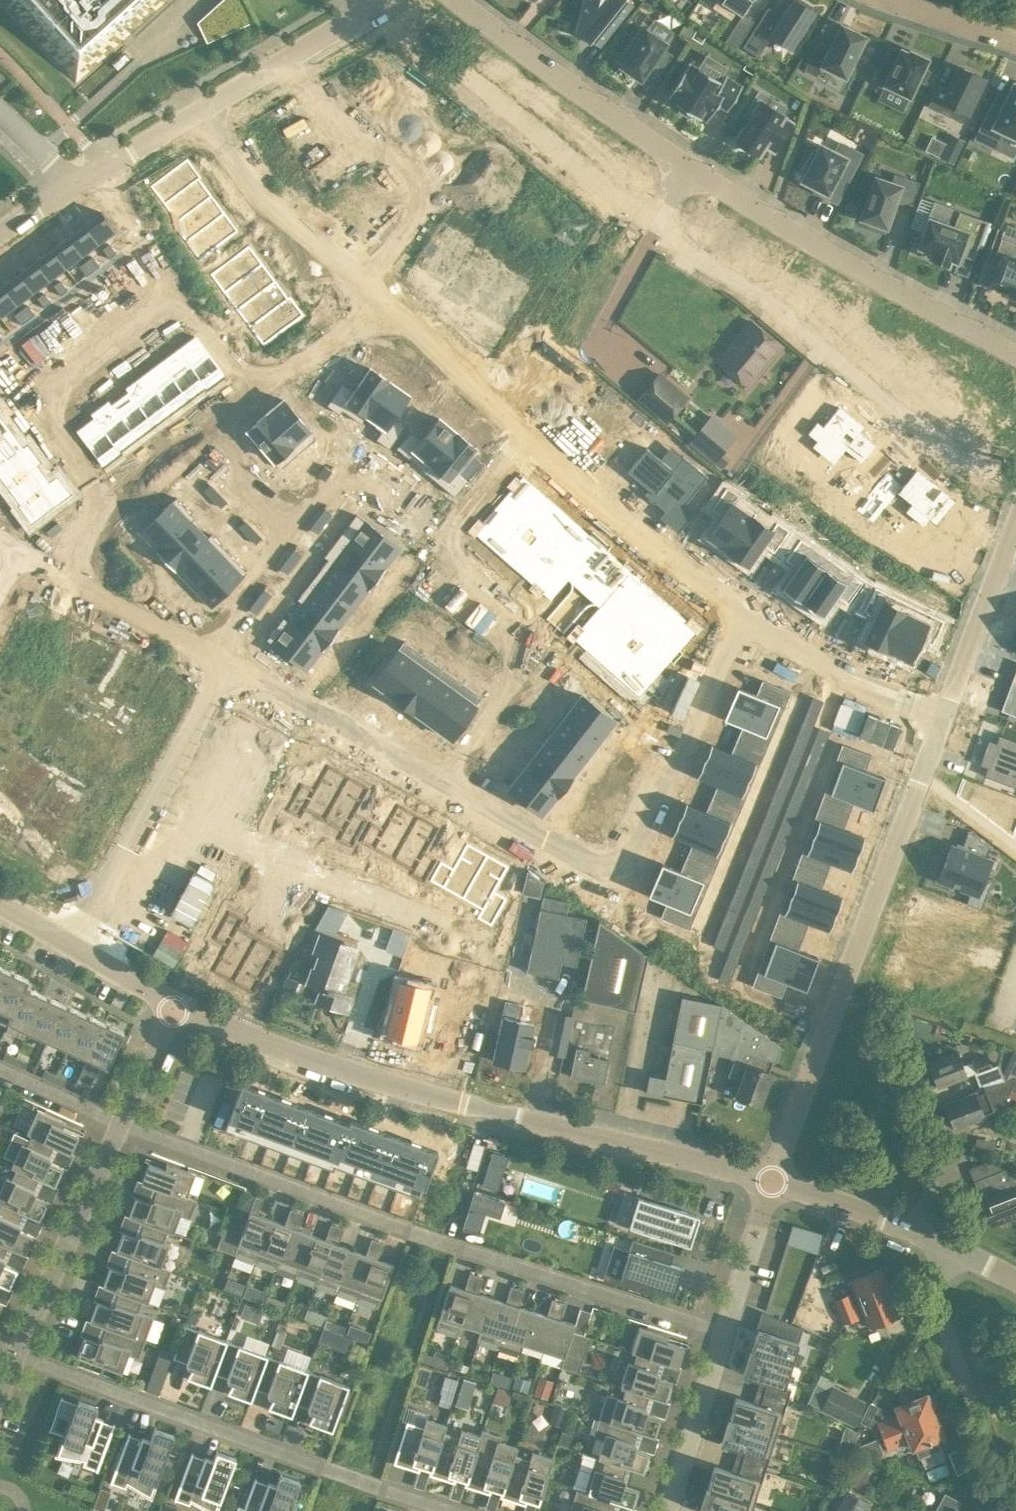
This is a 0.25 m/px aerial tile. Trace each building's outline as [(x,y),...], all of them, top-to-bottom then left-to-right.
[(76,83),(167,0),(0,0),(76,83)] [(205,41),(253,21),(244,0),(221,0),(193,12),(205,41)] [(575,30),(589,41),(590,40),(602,25),(610,32),(632,4),(630,2),(630,0),(595,0),(593,6),(582,4),(575,30)] [(742,16),(752,0),(718,0),(742,16)] [(780,15),(769,32),(768,34),(771,35),(792,49),(815,12),(811,9),(812,7),(801,0),(796,0),(790,0),(781,13),(780,15)] [(727,37),(738,44),(751,22),(739,15),(727,37)] [(678,34),(687,39),(695,26),(686,21),(678,34)] [(845,77),(865,36),(841,24),(830,47),(817,41),(803,70),(816,76),(822,65),(845,77)] [(672,54),(662,48),(665,43),(646,29),(635,44),(632,42),(622,55),(626,58),(621,66),(640,79),(647,69),(657,76),(672,54)] [(762,37),(752,31),(742,46),(752,53),(762,37)] [(890,72),(879,67),(873,79),(909,97),(917,80),(923,82),(929,71),(923,68),(927,59),(910,51),(909,53),(901,49),(900,51),(896,60),(890,72)] [(411,60),(385,91),(402,105),(396,112),(408,122),(422,106),(411,97),(429,75),(411,60)] [(698,68),(688,63),(668,97),(675,101),(674,102),(699,117),(700,116),(707,121),(717,103),(727,110),(742,86),(725,76),(721,83),(718,81),(719,80),(698,67),(698,68)] [(927,105),(963,123),(985,79),(960,66),(949,89),(938,84),(927,105)] [(1014,83),(1002,106),(992,101),(973,139),(993,149),(1001,131),(1015,138),(1015,84),(1014,83)] [(282,117),(262,138),(278,154),(307,125),(291,110),(298,103),(287,92),(272,107),(282,117)] [(774,151),(792,123),(782,117),(783,116),(760,101),(736,139),(742,142),(740,145),(751,152),(753,150),(759,153),(765,144),(774,151)] [(963,141),(951,135),(940,157),(953,163),(963,141)] [(840,195),(861,154),(849,148),(844,157),(820,145),(817,150),(812,147),(800,171),(805,173),(802,180),(816,188),(814,191),(826,197),(829,189),(840,195)] [(198,178),(199,179),(201,178),(187,159),(154,183),(168,201),(198,178)] [(886,227),(896,199),(911,205),(919,182),(894,173),(891,182),(874,176),(860,218),(870,221),(869,226),(881,230),(883,226),(886,227)] [(198,178),(168,201),(181,219),(211,196),(199,179),(198,178)] [(224,213),(211,196),(181,219),(194,236),(224,213)] [(921,198),(911,227),(923,231),(922,234),(920,233),(915,249),(930,254),(929,258),(948,265),(950,259),(957,262),(960,254),(973,259),(987,221),(934,202),(934,203),(921,198)] [(557,216),(543,233),(555,243),(561,235),(581,251),(607,220),(586,203),(567,225),(557,216)] [(130,215),(137,224),(143,220),(136,210),(130,215)] [(101,212),(84,224),(98,243),(115,230),(101,212)] [(224,213),(194,236),(207,254),(238,231),(224,213)] [(144,234),(151,229),(143,220),(137,224),(144,234)] [(977,282),(990,287),(992,281),(993,277),(1003,280),(1001,284),(1010,287),(1007,295),(1015,298),(1015,227),(1006,223),(1004,230),(997,227),(977,282)] [(84,224),(68,237),(82,255),(98,243),(84,224)] [(429,232),(401,261),(418,277),(438,257),(448,267),(463,251),(451,240),(445,247),(429,232)] [(68,237),(51,249),(65,268),(82,255),(68,237)] [(115,253),(108,244),(102,248),(109,258),(115,253)] [(169,254),(162,244),(155,249),(163,259),(169,254)] [(232,287),(262,264),(249,246),(218,269),(232,287)] [(51,249),(35,261),(49,280),(65,268),(51,249)] [(169,254),(163,259),(170,269),(176,264),(169,254)] [(462,279),(442,300),(459,316),(487,287),(471,272),(478,265),(467,254),(452,269),(462,279)] [(92,256),(86,261),(93,270),(99,266),(92,256)] [(35,261),(18,273),(33,292),(49,280),(35,261)] [(93,270),(86,261),(79,265),(86,275),(93,270)] [(262,264),(232,287),(245,304),(275,281),(262,264)] [(18,273),(2,285),(16,304),(33,292),(18,273)] [(66,290),(59,280),(53,285),(60,295),(66,290)] [(275,281),(245,304),(257,321),(288,299),(288,298),(275,281)] [(0,286),(0,316),(16,304),(2,285),(0,286)] [(487,287),(459,316),(476,333),(496,312),(506,322),(521,306),(510,296),(503,302),(487,287)] [(50,302),(43,293),(37,297),(44,307),(50,302)] [(288,299),(257,321),(271,340),(304,315),(289,296),(288,298),(288,299)] [(190,303),(183,308),(191,318),(197,313),(190,303)] [(27,305),(20,309),(27,319),(34,314),(27,305)] [(174,306),(164,313),(169,320),(179,313),(174,306)] [(27,319),(20,309),(14,314),(21,324),(27,319)] [(191,318),(198,327),(204,322),(197,313),(191,318)] [(748,386),(781,346),(750,321),(717,361),(748,386)] [(148,326),(138,333),(143,339),(153,332),(148,326)] [(138,333),(129,340),(133,346),(143,339),(138,333)] [(216,338),(209,343),(216,352),(223,347),(216,338)] [(200,342),(182,356),(205,386),(204,387),(206,389),(225,375),(200,342)] [(0,349),(0,355),(4,361),(11,356),(3,346),(0,349)] [(230,357),(223,347),(216,352),(224,362),(230,357)] [(113,351),(104,359),(108,365),(118,358),(113,351)] [(182,356),(165,369),(188,399),(204,387),(205,386),(182,356)] [(104,359),(94,366),(99,372),(108,365),(104,359)] [(342,383),(327,405),(340,414),(342,410),(361,423),(364,419),(363,418),(389,381),(370,367),(353,391),(342,383)] [(165,369),(148,381),(170,412),(188,399),(165,369)] [(686,397),(658,374),(639,398),(667,421),(686,397)] [(25,376),(19,381),(26,390),(33,386),(25,376)] [(79,377),(69,384),(74,391),(83,384),(79,377)] [(170,412),(148,381),(130,394),(153,425),(170,412)] [(389,381),(363,418),(364,419),(381,431),(376,439),(389,448),(404,426),(392,418),(409,395),(389,381)] [(69,384),(59,392),(64,398),(74,391),(69,384)] [(33,386),(26,390),(33,400),(40,395),(33,386)] [(130,394),(113,407),(136,438),(153,425),(130,394)] [(283,399),(265,415),(298,453),(316,437),(283,399)] [(831,466),(838,458),(845,449),(861,462),(876,445),(860,432),(864,426),(839,405),(823,425),(817,420),(807,432),(814,438),(807,446),(831,466)] [(136,438),(113,407),(96,420),(119,451),(119,450),(136,438)] [(51,411),(45,415),(52,425),(59,420),(51,411)] [(0,415),(0,437),(11,429),(0,415)] [(265,415),(247,430),(280,468),(298,453),(265,415)] [(410,431),(396,448),(425,472),(457,433),(439,418),(421,440),(410,431)] [(59,420),(52,425),(59,435),(66,430),(59,420)] [(119,451),(96,420),(77,434),(102,466),(121,452),(119,450),(119,451)] [(722,453),(729,445),(705,424),(690,442),(715,462),(715,461),(722,467),(729,458),(722,453)] [(11,429),(0,437),(0,464),(24,446),(11,429)] [(457,433),(425,472),(454,496),(468,479),(457,470),(471,454),(476,448),(457,433)] [(77,445),(71,450),(78,460),(84,455),(77,445)] [(0,464),(0,479),(6,487),(36,464),(24,446),(0,464)] [(647,447),(627,471),(648,489),(644,493),(664,511),(673,500),(682,508),(708,477),(683,457),(673,469),(647,447)] [(84,455),(78,460),(85,469),(92,464),(84,455)] [(49,481),(36,464),(6,487),(18,503),(19,504),(49,481)] [(317,475),(324,480),(331,471),(325,466),(317,475)] [(879,515),(897,493),(910,504),(904,512),(923,527),(929,519),(935,525),(955,500),(916,469),(902,486),(890,475),(866,505),(879,515)] [(314,473),(303,488),(312,496),(324,480),(317,475),(314,473)] [(472,533),(550,601),(569,580),(599,607),(571,638),(639,697),(698,630),(522,475),(472,533)] [(19,504),(18,503),(16,504),(30,524),(63,499),(49,481),(19,504)] [(204,490),(212,498),(218,493),(210,484),(204,490)] [(722,515),(707,536),(728,551),(752,516),(732,503),(738,495),(726,487),(711,508),(722,515)] [(227,501),(218,493),(212,498),(221,507),(227,501)] [(172,500),(139,532),(157,550),(156,551),(157,552),(190,519),(172,500)] [(325,509),(318,518),(324,523),(332,514),(325,509)] [(356,514),(340,535),(384,569),(384,568),(386,566),(390,561),(400,548),(356,514)] [(752,516),(728,551),(748,565),(763,544),(774,551),(788,530),(777,522),(771,530),(752,516)] [(317,533),(324,523),(318,518),(310,528),(317,533)] [(190,519),(157,552),(174,570),(208,538),(190,519)] [(239,526),(247,535),(253,529),(245,520),(239,526)] [(261,538),(253,529),(247,535),(256,544),(261,538)] [(324,555),(328,558),(368,589),(368,590),(369,590),(385,569),(384,568),(384,569),(340,535),(324,555)] [(208,538),(174,570),(175,571),(176,570),(192,587),(225,556),(208,538)] [(796,567),(781,588),(802,602),(831,560),(800,538),(786,560),(796,567)] [(295,549),(287,559),(294,564),(301,554),(295,549)] [(225,556),(192,587),(210,606),(243,575),(225,556)] [(328,558),(312,578),(353,609),(355,606),(359,601),(368,590),(368,589),(328,558)] [(287,573),(294,564),(287,559),(280,568),(287,573)] [(831,560),(802,602),(822,617),(837,596),(848,603),(862,582),(831,560)] [(297,598),(301,601),(338,629),(338,628),(347,617),(351,612),(353,609),(312,578),(297,598)] [(875,616),(864,639),(886,650),(909,603),(875,587),(864,610),(875,616)] [(264,589),(257,599),(263,604),(271,594),(264,589)] [(256,613),(263,604),(257,599),(250,608),(256,613)] [(301,601),(286,621),(322,649),(322,650),(323,650),(339,629),(338,628),(338,629),(301,601)] [(909,603),(886,650),(909,661),(920,638),(932,643),(943,620),(909,603)] [(444,613),(437,623),(444,628),(445,626),(451,618),(444,613)] [(459,623),(451,618),(445,626),(452,632),(459,623)] [(286,621),(270,642),(306,670),(316,657),(320,652),(322,650),(322,649),(286,621)] [(404,640),(374,682),(393,696),(394,697),(424,655),(404,640)] [(481,640),(474,650),(481,654),(488,644),(481,640)] [(488,644),(481,654),(487,659),(494,649),(488,644)] [(393,696),(392,697),(394,698),(412,711),(413,712),(413,711),(412,710),(442,668),(424,655),(394,697),(393,696)] [(442,668),(412,710),(413,711),(430,723),(461,682),(442,668)] [(530,676),(525,682),(535,689),(540,683),(530,676)] [(737,686),(730,702),(777,722),(791,692),(762,680),(756,694),(737,686)] [(461,682),(430,723),(451,738),(481,696),(461,682)] [(525,682),(520,689),(530,696),(535,689),(525,682)] [(1000,710),(1015,716),(1015,691),(1014,690),(1010,700),(1005,699),(1000,710)] [(581,694),(566,714),(599,740),(614,720),(581,694)] [(730,702),(723,718),(742,726),(736,739),(765,752),(777,722),(730,702)] [(503,713),(498,719),(508,726),(513,720),(503,713)] [(566,714),(552,732),(585,758),(599,740),(566,714)] [(498,719),(493,726),(503,733),(508,726),(498,719)] [(809,735),(812,726),(802,722),(798,731),(809,735)] [(805,744),(809,735),(798,731),(795,740),(805,744)] [(552,732),(538,750),(571,776),(585,758),(552,732)] [(981,764),(988,766),(985,774),(1015,785),(1015,742),(999,736),(997,743),(989,741),(981,764)] [(485,738),(479,746),(489,753),(495,745),(485,738)] [(712,745),(705,761),(752,781),(765,752),(736,739),(730,753),(712,745)] [(842,744),(830,775),(878,793),(884,777),(865,770),(871,755),(842,744)] [(538,750),(524,768),(557,794),(571,776),(538,750)] [(814,769),(818,760),(808,756),(804,765),(814,769)] [(705,761),(698,777),(717,785),(711,798),(740,811),(752,781),(705,761)] [(301,783),(291,802),(304,810),(309,801),(328,812),(348,777),(328,765),(313,790),(301,783)] [(811,778),(814,769),(804,765),(800,774),(811,778)] [(524,768),(508,788),(541,813),(557,794),(524,768)] [(830,775),(819,805),(848,816),(853,802),(872,809),(878,793),(830,775)] [(348,777),(328,812),(347,823),(343,831),(356,839),(367,820),(355,813),(369,788),(348,777)] [(785,795),(789,786),(778,781),(774,791),(785,795)] [(781,804),(785,795),(774,791),(771,800),(781,804)] [(686,804),(680,820),(727,840),(740,811),(711,798),(705,812),(686,804)] [(371,822),(360,841),(374,849),(379,840),(398,851),(418,816),(397,804),(383,829),(371,822)] [(819,805),(808,835),(856,853),(862,837),(843,829),(848,816),(819,805)] [(790,828),(794,819),(784,815),(780,824),(790,828)] [(418,816),(398,851),(417,862),(412,871),(426,878),(437,859),(424,853),(439,828),(418,816)] [(680,820),(673,835),(692,843),(686,857),(714,869),(727,840),(680,820)] [(787,837),(790,828),(780,824),(776,833),(787,837)] [(990,849),(991,847),(967,830),(967,831),(968,831),(961,849),(951,845),(938,880),(977,895),(990,860),(986,858),(989,848),(990,849)] [(808,835),(797,865),(826,876),(831,862),(850,869),(856,853),(808,835)] [(761,854),(765,845),(754,841),(751,850),(761,854)] [(441,862),(430,880),(444,888),(448,880),(468,891),(488,855),(467,843),(453,869),(441,862)] [(757,863),(761,854),(751,850),(747,859),(757,863)] [(488,855),(468,891),(487,901),(482,910),(496,918),(506,899),(494,892),(508,867),(488,855)] [(661,863),(654,878),(702,899),(714,869),(686,857),(680,871),(661,863)] [(797,865),(785,895),(834,913),(840,897),(821,889),(826,876),(797,865)] [(539,898),(542,883),(527,872),(523,894),(539,898)] [(767,887),(770,879),(759,874),(756,883),(767,887)] [(654,878),(648,894),(666,902),(660,917),(689,929),(702,899),(654,878)] [(763,896),(767,887),(756,883),(753,892),(763,896)] [(564,911),(567,901),(543,894),(540,904),(564,911)] [(785,895),(774,925),(803,936),(809,922),(828,929),(834,913),(785,895)] [(737,914),(741,904),(730,900),(727,909),(737,914)] [(328,905),(316,926),(335,933),(347,912),(328,905)] [(561,961),(575,964),(585,915),(538,906),(526,969),(558,975),(561,961)] [(733,923),(737,914),(727,909),(723,919),(733,923)] [(634,1011),(647,954),(598,919),(580,999),(634,1011)] [(226,946),(212,971),(232,982),(252,947),(233,936),(238,928),(224,920),(214,939),(226,946)] [(774,925),(763,955),(811,973),(817,957),(798,949),(803,936),(774,925)] [(743,947),(746,938),(736,934),(732,943),(743,947)] [(315,952),(318,953),(308,982),(323,987),(318,1001),(347,1011),(352,997),(341,993),(357,948),(320,936),(315,952)] [(739,956),(743,947),(732,943),(729,952),(739,956)] [(252,947),(232,982),(253,994),(267,969),(279,976),(290,957),(276,949),(272,958),(252,947)] [(763,955),(752,986),(781,996),(786,982),(806,989),(811,973),(763,955)] [(0,987),(0,1010),(11,1015),(24,986),(25,987),(28,979),(8,970),(0,987)] [(388,1032),(415,1039),(417,1029),(431,1032),(438,1003),(424,1000),(427,988),(400,982),(388,1032)] [(11,1015),(7,1022),(27,1031),(44,995),(25,987),(24,986),(11,1015)] [(44,995),(27,1031),(47,1040),(63,1004),(44,995)] [(662,1094),(662,1095),(701,1103),(704,1086),(709,1065),(711,1053),(731,1057),(735,1045),(776,1060),(781,1047),(721,1004),(681,996),(665,1078),(649,1075),(646,1090),(662,1094)] [(518,1021),(522,1005),(506,1002),(499,1034),(493,1059),(523,1066),(533,1025),(518,1021)] [(83,1013),(63,1004),(47,1040),(67,1049),(83,1013)] [(103,1022),(83,1013),(67,1049),(86,1058),(103,1022)] [(550,1052),(563,1055),(571,1018),(557,1015),(550,1052)] [(123,1031),(103,1022),(86,1058),(107,1067),(123,1031)] [(769,1060),(775,1062),(776,1060),(735,1045),(731,1057),(731,1059),(733,1061),(727,1077),(741,1081),(735,1096),(760,1105),(771,1073),(765,1070),(769,1060)] [(576,1047),(570,1076),(603,1083),(608,1059),(589,1055),(590,1050),(576,1047)] [(13,1064),(16,1056),(5,1051),(2,1059),(13,1064)] [(976,1085),(986,1084),(1004,1079),(998,1063),(991,1066),(987,1056),(963,1065),(959,1056),(957,1051),(928,1063),(937,1087),(940,1085),(967,1075),(971,1073),(976,1085)] [(27,1061),(16,1056),(13,1064),(23,1069),(27,1061)] [(52,1082),(55,1074),(45,1069),(41,1077),(52,1082)] [(55,1074),(52,1082),(63,1086),(66,1079),(55,1074)] [(1015,1077),(1004,1079),(986,1084),(988,1090),(978,1093),(978,1091),(963,1097),(944,1104),(953,1128),(984,1116),(983,1113),(993,1109),(1004,1105),(1015,1077)] [(235,1084),(218,1131),(240,1140),(258,1093),(235,1084)] [(97,1093),(86,1088),(83,1096),(94,1100),(95,1096),(97,1093)] [(258,1093),(240,1140),(262,1148),(283,1156),(300,1108),(279,1101),(258,1093)] [(300,1108),(283,1156),(304,1163),(327,1172),(328,1168),(327,1168),(345,1120),(343,1120),(342,1124),(322,1116),(300,1108)] [(37,1109),(27,1132),(70,1151),(78,1134),(63,1127),(65,1122),(37,1109)] [(345,1120),(327,1168),(328,1168),(349,1175),(370,1183),(387,1136),(366,1128),(345,1120)] [(70,1152),(70,1151),(27,1132),(26,1132),(31,1135),(27,1145),(22,1143),(11,1166),(55,1185),(63,1168),(47,1160),(54,1145),(70,1152)] [(387,1136),(370,1183),(391,1191),(414,1200),(431,1152),(409,1144),(387,1136)] [(506,1158),(507,1158),(508,1157),(492,1153),(489,1162),(504,1166),(506,1158)] [(1004,1169),(1002,1170),(1001,1167),(987,1161),(977,1165),(982,1178),(989,1175),(993,1187),(984,1190),(987,1197),(981,1199),(988,1218),(997,1223),(1012,1217),(1013,1220),(1015,1219),(1015,1186),(1011,1172),(1004,1169)] [(141,1181),(157,1187),(196,1201),(197,1200),(186,1197),(195,1174),(166,1163),(164,1168),(148,1162),(141,1181)] [(55,1185),(11,1166),(16,1169),(11,1179),(6,1177),(0,1190),(0,1201),(40,1219),(48,1202),(32,1194),(39,1179),(55,1186),(55,1185)] [(617,1191),(620,1183),(601,1178),(599,1185),(617,1191)] [(190,1219),(196,1201),(157,1187),(151,1203),(135,1197),(128,1216),(144,1222),(168,1231),(173,1233),(180,1215),(190,1219)] [(475,1193),(474,1192),(469,1208),(470,1209),(500,1218),(505,1202),(475,1193)] [(255,1196),(247,1219),(239,1240),(234,1254),(255,1262),(271,1219),(257,1214),(263,1198),(255,1196)] [(629,1227),(667,1239),(690,1246),(699,1216),(677,1208),(677,1209),(638,1197),(629,1227)] [(40,1219),(0,1201),(0,1202),(1,1202),(0,1204),(0,1242),(24,1253),(32,1236),(16,1228),(23,1213),(39,1220),(40,1219)] [(284,1224),(271,1219),(255,1262),(275,1269),(297,1211),(290,1209),(284,1224)] [(303,1213),(297,1211),(275,1269),(276,1269),(280,1260),(298,1267),(295,1276),(295,1277),(311,1234),(297,1229),(303,1213)] [(230,1213),(222,1234),(230,1237),(239,1240),(247,1219),(230,1213)] [(164,1242),(168,1231),(144,1222),(139,1238),(122,1232),(115,1251),(132,1257),(170,1271),(171,1270),(161,1266),(169,1244),(164,1242)] [(325,1239),(311,1234),(295,1277),(316,1284),(337,1226),(331,1224),(325,1239)] [(344,1228),(337,1226),(316,1284),(336,1292),(352,1249),(338,1244),(344,1228)] [(805,1248),(817,1252),(823,1233),(811,1230),(805,1248)] [(225,1251),(230,1237),(222,1234),(217,1248),(225,1251)] [(239,1240),(230,1237),(225,1251),(234,1254),(239,1240)] [(366,1254),(352,1249),(336,1292),(356,1299),(378,1241),(371,1239),(366,1254)] [(632,1239),(620,1278),(636,1283),(634,1289),(651,1294),(653,1289),(668,1293),(671,1284),(680,1287),(681,1286),(678,1285),(679,1281),(683,1267),(661,1260),(664,1251),(673,1254),(673,1252),(632,1239)] [(384,1243),(378,1241),(356,1299),(377,1307),(393,1265),(378,1259),(384,1243)] [(24,1253),(0,1242),(0,1283),(9,1287),(17,1269),(1,1262),(8,1247),(24,1254),(24,1253)] [(164,1289),(170,1271),(132,1257),(126,1273),(109,1267),(102,1286),(119,1292),(142,1301),(147,1302),(154,1285),(164,1289)] [(851,1280),(860,1303),(889,1292),(880,1268),(851,1280)] [(436,1327),(457,1334),(476,1275),(469,1273),(464,1289),(449,1284),(436,1327)] [(482,1277),(476,1275),(457,1334),(458,1335),(461,1325),(480,1330),(477,1341),(478,1341),(492,1298),(477,1293),(482,1277)] [(245,1284),(236,1281),(233,1291),(241,1294),(245,1284)] [(506,1302),(492,1298),(478,1341),(498,1347),(517,1288),(511,1286),(506,1302)] [(266,1291),(257,1288),(253,1298),(263,1302),(266,1291)] [(524,1290),(517,1288),(498,1347),(519,1354),(533,1311),(519,1306),(524,1290)] [(138,1311),(142,1301),(119,1292),(113,1308),(96,1302),(89,1321),(106,1327),(144,1341),(153,1317),(138,1311)] [(898,1316),(889,1292),(860,1303),(869,1327),(898,1316)] [(822,1304),(827,1317),(854,1305),(850,1294),(835,1299),(822,1304)] [(547,1315),(533,1311),(519,1354),(520,1354),(523,1344),(543,1350),(558,1301),(552,1299),(547,1315)] [(565,1303),(558,1301),(543,1350),(564,1357),(561,1367),(572,1331),(575,1324),(560,1319),(565,1303)] [(858,1317),(854,1305),(827,1317),(831,1329),(845,1324),(844,1322),(858,1317)] [(308,1306),(303,1316),(320,1323),(324,1314),(308,1306)] [(317,1339),(346,1349),(351,1335),(343,1332),(346,1323),(325,1316),(317,1339)] [(757,1329),(756,1333),(750,1351),(791,1364),(798,1341),(802,1328),(781,1319),(780,1320),(776,1334),(757,1329)] [(204,1383),(209,1385),(226,1340),(185,1325),(174,1353),(173,1357),(193,1365),(186,1377),(188,1378),(188,1377),(205,1383),(204,1383)] [(639,1326),(631,1350),(677,1365),(683,1346),(666,1341),(668,1336),(639,1326)] [(138,1358),(144,1341),(106,1327),(100,1343),(83,1337),(76,1356),(122,1372),(128,1355),(138,1358)] [(373,1333),(359,1328),(356,1338),(370,1343),(373,1333)] [(584,1335),(572,1331),(561,1367),(579,1373),(590,1337),(584,1335)] [(275,1333),(271,1345),(280,1349),(285,1336),(275,1333)] [(267,1355),(226,1340),(209,1385),(210,1385),(215,1373),(233,1380),(227,1392),(228,1393),(229,1392),(249,1400),(267,1355)] [(167,1371),(173,1357),(174,1353),(161,1348),(155,1367),(167,1371)] [(628,1362),(620,1386),(666,1400),(672,1382),(655,1376),(660,1360),(677,1365),(631,1350),(631,1351),(637,1353),(633,1364),(628,1362)] [(791,1364),(750,1351),(743,1374),(767,1381),(763,1393),(787,1401),(791,1389),(784,1386),(791,1364)] [(424,1353),(421,1361),(430,1363),(432,1355),(424,1353)] [(307,1370),(267,1355),(249,1400),(251,1400),(255,1388),(274,1395),(267,1407),(268,1408),(269,1407),(290,1415),(307,1370)] [(465,1372),(468,1365),(460,1362),(457,1369),(465,1372)] [(348,1385),(307,1370),(290,1415),(291,1415),(296,1403),(315,1410),(308,1422),(309,1423),(310,1422),(332,1430),(338,1415),(342,1416),(351,1391),(347,1390),(348,1385)] [(496,1383),(507,1387),(510,1377),(499,1373),(496,1383)] [(515,1375),(511,1388),(527,1393),(531,1381),(515,1375)] [(534,1395),(548,1399),(552,1387),(537,1383),(534,1395)] [(817,1384),(807,1403),(853,1426),(866,1401),(831,1384),(829,1390),(817,1384)] [(606,1394),(599,1418),(655,1436),(661,1417),(644,1412),(649,1396),(666,1401),(666,1400),(620,1386),(625,1388),(622,1399),(606,1394)] [(507,1405),(511,1392),(497,1388),(493,1400),(507,1405)] [(441,1393),(438,1404),(449,1407),(452,1397),(441,1393)] [(736,1397),(729,1420),(776,1435),(787,1401),(763,1393),(759,1405),(736,1397)] [(880,1425),(884,1435),(935,1415),(927,1393),(895,1406),(898,1412),(890,1415),(888,1409),(872,1401),(862,1421),(876,1427),(880,1425)] [(60,1396),(54,1412),(55,1412),(56,1410),(72,1416),(57,1455),(84,1460),(82,1465),(95,1470),(97,1471),(114,1424),(113,1424),(112,1425),(93,1417),(97,1406),(78,1399),(76,1403),(61,1398),(61,1396),(60,1396)] [(564,1422),(568,1409),(554,1404),(550,1417),(564,1422)] [(936,1439),(944,1436),(935,1415),(884,1435),(882,1436),(887,1450),(909,1442),(912,1448),(915,1447),(919,1457),(940,1449),(936,1439)] [(430,1469),(429,1474),(445,1424),(426,1418),(423,1426),(406,1421),(393,1463),(418,1471),(420,1466),(430,1469)] [(603,1440),(598,1457),(644,1471),(650,1453),(633,1447),(638,1431),(655,1436),(599,1418),(593,1436),(603,1440)] [(776,1435),(729,1420),(722,1442),(745,1450),(741,1462),(765,1469),(776,1435)] [(445,1424),(429,1474),(454,1482),(455,1477),(466,1480),(465,1485),(482,1430),(480,1435),(461,1429),(459,1437),(444,1432),(446,1424),(445,1424)] [(150,1439),(142,1436),(141,1439),(130,1434),(130,1433),(128,1433),(110,1483),(112,1483),(125,1487),(127,1483),(150,1497),(155,1483),(156,1483),(174,1434),(154,1427),(150,1439)] [(501,1435),(482,1430),(465,1485),(489,1493),(491,1488),(501,1491),(499,1496),(500,1496),(516,1446),(499,1441),(501,1435)] [(880,1460),(883,1452),(877,1438),(854,1447),(880,1460)] [(835,1454),(846,1457),(850,1447),(839,1444),(835,1454)] [(516,1446),(500,1496),(518,1502),(520,1497),(538,1503),(553,1458),(532,1451),(530,1460),(515,1455),(516,1446)] [(205,1456),(204,1458),(193,1454),(193,1453),(191,1452),(174,1500),(176,1500),(176,1499),(189,1504),(191,1500),(210,1510),(215,1510),(219,1500),(220,1500),(236,1457),(216,1450),(213,1459),(205,1456)] [(845,1460),(831,1456),(827,1468),(840,1472),(845,1460)] [(577,1488),(576,1489),(633,1507),(638,1488),(622,1483),(627,1467),(644,1472),(644,1471),(598,1457),(598,1458),(603,1459),(600,1470),(594,1469),(587,1492),(577,1488)] [(714,1466),(707,1488),(754,1503),(765,1469),(741,1462),(738,1473),(714,1466)] [(870,1472),(853,1464),(844,1481),(862,1490),(870,1472)] [(268,1481),(267,1484),(256,1480),(256,1479),(254,1478),(243,1508),(238,1505),(236,1510),(288,1510),(299,1481),(280,1473),(276,1484),(268,1481)] [(869,1501),(846,1487),(833,1510),(863,1510),(869,1501)] [(100,1488),(94,1507),(103,1510),(110,1491),(100,1488)] [(707,1488),(700,1510),(752,1510),(754,1503),(707,1488)] [(633,1507),(576,1489),(571,1507),(581,1510),(613,1510),(616,1502),(632,1507),(633,1507)] [(953,1508),(957,1501),(943,1494),(933,1510),(958,1510),(953,1508)] [(162,1510),(176,1510),(177,1507),(165,1503),(162,1510)]
